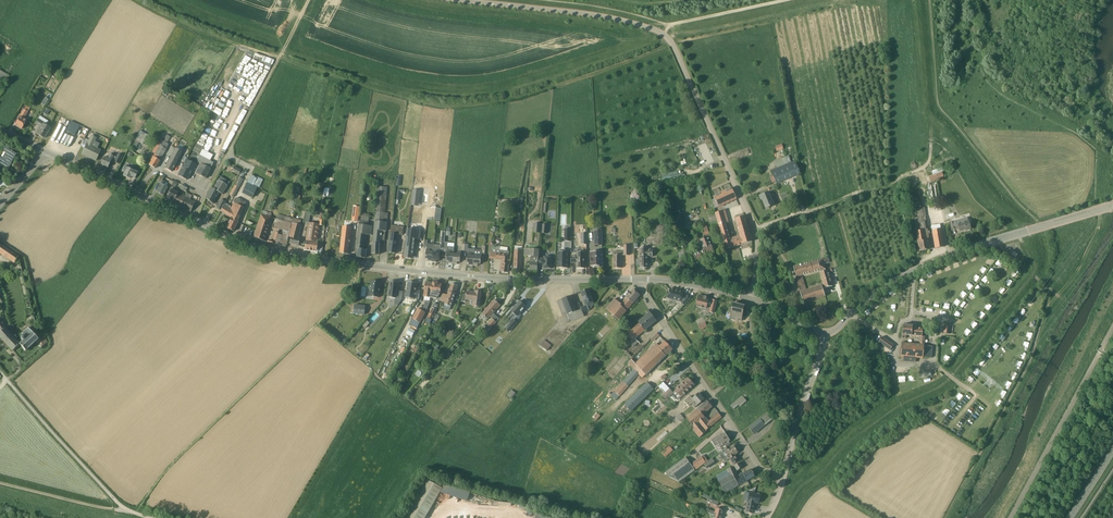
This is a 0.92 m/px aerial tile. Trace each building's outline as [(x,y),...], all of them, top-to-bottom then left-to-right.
[(266,62),(272,65),(274,60),(264,56),(262,61),(266,62)] [(0,70),(0,83),(4,85),(9,75),(0,70)] [(22,129),(27,120),(24,118),(30,107),(27,105),(15,125),(22,129)] [(44,138),(51,128),(45,125),(46,123),(39,118),(35,124),(41,128),(37,134),(44,138)] [(89,130),(80,125),(71,121),(70,123),(65,121),(61,129),(84,140),(89,130)] [(148,135),(140,131),(135,139),(143,144),(148,135)] [(93,146),(96,138),(92,135),(88,144),(87,144),(82,154),(83,154),(91,158),(96,161),(101,150),(93,146)] [(204,152),(209,154),(213,140),(208,139),(204,152)] [(161,158),(166,149),(160,145),(154,154),(155,154),(153,156),(152,159),(150,161),(151,162),(149,165),(155,168),(161,158)] [(12,151),(4,146),(2,151),(6,153),(2,158),(0,156),(0,163),(8,168),(11,164),(11,163),(12,161),(11,161),(13,159),(16,154),(12,152),(13,151),(12,151)] [(172,172),(174,167),(182,151),(176,148),(165,168),(172,172)] [(190,152),(188,159),(194,161),(196,154),(190,152)] [(108,168),(114,155),(110,153),(107,158),(104,156),(101,164),(108,168)] [(206,178),(208,174),(214,163),(199,155),(194,164),(186,159),(178,175),(187,180),(191,171),(206,178)] [(776,184),(793,177),(801,174),(795,161),(771,171),(776,184)] [(135,178),(138,172),(125,165),(122,171),(125,172),(123,175),(130,178),(131,176),(135,178)] [(946,174),(945,172),(945,171),(947,170),(946,166),(933,171),(933,173),(932,173),(933,175),(929,176),(932,182),(944,178),(943,175),(946,174)] [(673,171),(661,174),(663,183),(676,180),(673,171)] [(164,177),(161,175),(158,181),(161,182),(160,184),(156,192),(164,195),(165,192),(167,193),(172,182),(168,180),(166,185),(164,184),(165,182),(162,181),(164,177)] [(228,195),(233,198),(244,179),(239,176),(228,195)] [(228,186),(223,183),(219,180),(215,186),(213,189),(211,187),(205,198),(213,204),(219,192),(223,194),(228,186)] [(418,189),(422,184),(418,180),(414,185),(418,189)] [(175,186),(177,182),(174,181),(173,182),(172,182),(167,193),(169,194),(167,197),(174,200),(178,192),(173,190),(174,188),(175,188),(175,186)] [(253,197),(257,187),(247,181),(241,194),(252,199),(253,197)] [(379,255),(380,249),(380,244),(381,244),(383,231),(386,231),(388,213),(385,213),(387,188),(378,187),(373,244),(373,249),(372,254),(379,255)] [(405,192),(405,190),(398,189),(397,200),(398,200),(400,200),(401,192),(405,192)] [(714,197),(719,208),(732,203),(737,200),(732,189),(727,192),(714,197)] [(186,193),(185,196),(178,192),(174,200),(172,204),(180,207),(186,193)] [(766,208),(774,205),(771,196),(774,195),(772,192),(770,193),(769,192),(760,196),(761,200),(762,199),(766,208)] [(190,212),(197,197),(192,194),(191,195),(186,193),(180,207),(190,212)] [(786,193),(780,196),(783,202),(789,200),(786,193)] [(233,231),(236,226),(244,208),(243,207),(246,202),(237,197),(231,207),(225,203),(221,210),(220,211),(231,218),(226,228),(233,231)] [(221,210),(225,203),(224,203),(225,202),(221,200),(216,208),(221,210)] [(929,249),(929,244),(928,240),(929,239),(924,207),(918,208),(919,217),(914,218),(915,222),(914,222),(919,251),(929,249)] [(271,216),(271,215),(272,213),(263,210),(254,237),(264,241),(272,217),(271,216)] [(718,225),(715,213),(714,214),(713,211),(708,212),(709,215),(710,217),(709,217),(712,227),(718,225)] [(724,244),(725,249),(752,241),(746,221),(745,216),(734,219),(736,224),(740,238),(731,240),(726,224),(725,224),(725,223),(721,211),(715,213),(718,225),(724,244)] [(366,258),(367,250),(364,250),(365,246),(366,246),(367,235),(371,235),(373,226),(368,226),(370,214),(360,213),(356,249),(358,249),(357,257),(366,258)] [(275,244),(286,247),(288,237),(292,222),(293,218),(278,214),(277,219),(275,218),(272,228),(283,230),(282,235),(278,234),(275,244)] [(675,229),(682,227),(680,215),(673,217),(675,229)] [(301,220),(293,218),(292,222),(288,237),(291,237),(289,243),(298,245),(299,240),(298,239),(301,225),(300,225),(301,220)] [(316,252),(318,240),(317,240),(320,225),(324,226),(325,220),(319,219),(318,224),(308,223),(304,250),(316,252)] [(961,219),(957,221),(954,221),(950,222),(952,230),(956,229),(956,228),(959,227),(960,231),(966,229),(966,230),(971,229),(968,221),(962,223),(961,219)] [(349,254),(349,248),(352,223),(344,222),(340,253),(349,254)] [(541,224),(534,223),(533,233),(541,233),(541,224)] [(944,247),(943,242),(940,224),(932,226),(933,230),(932,230),(935,248),(944,247)] [(396,253),(397,248),(398,234),(403,235),(404,227),(391,225),(388,252),(396,253)] [(688,243),(710,237),(706,225),(694,229),(695,232),(686,234),(688,243)] [(422,231),(412,230),(408,229),(404,258),(412,259),(413,251),(414,251),(415,238),(421,239),(422,231)] [(602,230),(594,230),(594,246),(603,246),(602,230)] [(696,261),(707,257),(714,253),(709,237),(699,241),(699,242),(700,242),(704,252),(695,255),(696,261)] [(440,249),(444,249),(445,242),(444,242),(445,239),(442,238),(441,242),(441,245),(434,245),(433,252),(432,262),(437,262),(437,260),(440,260),(440,255),(440,250),(440,249)] [(427,247),(426,254),(426,259),(428,259),(428,261),(432,262),(433,252),(434,245),(434,244),(427,244),(428,240),(424,240),(424,247),(427,247)] [(445,242),(444,249),(447,249),(447,251),(447,256),(446,261),(449,261),(449,263),(453,264),(454,252),(454,247),(448,247),(448,242),(445,242)] [(15,263),(19,256),(0,243),(0,253),(15,263)] [(539,257),(540,246),(532,245),(526,245),(526,249),(525,249),(525,256),(531,256),(530,269),(537,270),(538,265),(538,257),(539,257)] [(502,260),(502,266),(501,271),(508,272),(509,264),(507,264),(509,251),(494,249),(494,246),(491,246),(491,249),(490,249),(489,259),(502,260)] [(640,259),(640,265),(640,268),(647,268),(647,257),(653,257),(652,249),(648,249),(648,248),(640,248),(640,259)] [(521,268),(522,260),(522,249),(514,249),(514,268),(521,268)] [(566,251),(564,249),(561,249),(560,251),(560,252),(558,252),(558,268),(568,268),(568,252),(566,252),(566,251)] [(692,262),(691,256),(689,249),(678,251),(681,264),(692,262)] [(584,268),(584,263),(584,252),(571,252),(571,263),(577,263),(577,269),(584,268)] [(603,268),(603,262),(602,252),(590,252),(591,267),(596,266),(596,268),(603,268)] [(481,264),(481,259),(482,255),(475,254),(474,266),(478,266),(478,264),(481,264)] [(622,268),(622,255),(616,255),(614,255),(614,268),(622,268)] [(552,268),(552,263),(553,263),(553,258),(544,257),(544,258),(540,258),(539,267),(546,267),(546,268),(552,268)] [(793,267),(796,277),(826,269),(824,264),(830,263),(828,257),(793,267)] [(832,286),(831,281),(828,272),(832,271),(831,269),(820,272),(824,288),(832,286)] [(822,285),(806,290),(803,277),(797,279),(803,303),(825,296),(822,285)] [(371,281),(369,296),(379,298),(381,283),(371,281)] [(400,283),(390,281),(388,297),(398,299),(400,283)] [(419,299),(420,291),(416,290),(417,283),(408,282),(405,298),(415,299),(415,298),(419,299)] [(433,283),(426,282),(424,297),(431,298),(433,283)] [(433,282),(433,283),(431,298),(437,299),(440,294),(441,290),(442,285),(438,284),(438,283),(433,282)] [(450,311),(456,291),(458,286),(452,284),(448,296),(442,294),(440,301),(445,303),(443,308),(450,311)] [(595,304),(591,294),(589,289),(581,292),(586,305),(581,307),(579,303),(575,304),(572,296),(557,301),(565,324),(584,317),(583,313),(589,311),(595,304)] [(619,320),(636,299),(640,295),(633,289),(626,298),(627,298),(621,306),(618,303),(619,302),(615,299),(606,309),(619,320)] [(691,299),(688,296),(687,296),(682,295),(683,292),(670,289),(668,299),(681,302),(682,303),(684,306),(687,303),(691,299)] [(480,307),(481,297),(482,292),(481,291),(481,292),(475,291),(475,293),(473,293),(473,292),(467,291),(466,295),(463,294),(461,301),(465,302),(466,300),(473,301),(472,306),(480,307)] [(714,314),(716,306),(717,301),(713,300),(711,307),(707,306),(709,299),(706,298),(707,297),(704,296),(699,295),(696,307),(701,308),(700,310),(714,314)] [(488,319),(497,309),(500,305),(494,300),(482,313),(488,319)] [(527,306),(520,301),(512,310),(518,316),(527,306)] [(729,319),(741,321),(744,306),(733,303),(732,308),(729,319)] [(366,306),(355,304),(353,314),(364,315),(366,306)] [(432,320),(435,314),(437,310),(432,308),(426,322),(430,324),(432,320)] [(420,323),(426,313),(418,309),(412,319),(420,323)] [(638,342),(635,338),(657,321),(653,317),(651,315),(649,312),(649,311),(645,314),(647,316),(626,333),(629,337),(620,346),(624,350),(630,344),(634,347),(638,342)] [(5,328),(0,319),(0,337),(13,351),(19,345),(19,344),(19,345),(4,328),(5,328)] [(496,322),(493,319),(487,325),(490,329),(496,322)] [(509,325),(512,328),(517,322),(514,319),(509,325)] [(922,336),(922,328),(912,327),(913,326),(903,325),(902,335),(902,338),(906,338),(906,335),(920,336),(919,344),(902,343),(901,356),(903,357),(903,362),(915,363),(915,358),(923,359),(923,357),(932,358),(933,346),(924,346),(925,337),(922,336)] [(19,344),(19,345),(25,351),(38,339),(28,328),(21,334),(23,336),(20,338),(23,341),(19,344)] [(44,337),(39,340),(42,346),(48,342),(44,337)] [(890,350),(894,345),(882,337),(878,342),(890,350)] [(551,345),(545,340),(540,346),(550,354),(552,352),(550,350),(552,347),(550,346),(551,345)] [(628,363),(634,369),(639,374),(642,378),(673,349),(665,341),(660,347),(657,343),(653,347),(635,363),(632,360),(628,363)] [(600,361),(595,357),(591,361),(596,365),(600,361)] [(681,397),(690,389),(694,385),(688,378),(675,390),(681,397)] [(628,386),(623,382),(618,387),(614,391),(615,391),(611,396),(616,400),(619,396),(620,396),(623,392),(628,386)] [(658,387),(663,393),(668,388),(663,382),(658,387)] [(631,411),(654,390),(647,383),(625,404),(631,411)] [(512,389),(508,395),(512,398),(517,392),(512,389)] [(673,393),(669,389),(662,396),(665,399),(667,397),(667,398),(673,393)] [(695,408),(704,399),(699,393),(692,399),(690,396),(685,401),(689,406),(691,404),(695,408)] [(733,410),(746,401),(743,395),(729,405),(733,410)] [(719,413),(715,417),(708,423),(704,418),(706,417),(705,417),(703,415),(712,407),(707,401),(687,418),(694,426),(693,429),(699,438),(707,431),(711,427),(710,427),(718,421),(722,417),(719,413)] [(595,412),(591,416),(595,421),(599,416),(595,412)] [(676,417),(680,422),(682,420),(683,421),(685,419),(680,413),(676,417)] [(765,425),(760,418),(749,428),(754,434),(765,425)] [(665,431),(655,438),(658,441),(667,434),(665,431)] [(730,444),(729,441),(730,440),(725,433),(717,438),(717,437),(711,440),(715,446),(718,444),(720,447),(725,444),(726,446),(730,444)] [(665,458),(673,451),(669,446),(661,453),(665,458)] [(733,464),(734,464),(739,461),(736,457),(734,458),(733,456),(738,453),(734,446),(720,455),(725,462),(729,459),(733,464)] [(695,469),(706,462),(702,457),(692,465),(695,469)] [(686,458),(665,472),(670,477),(679,482),(694,471),(686,458)] [(716,463),(713,459),(704,464),(707,469),(716,463)] [(716,476),(724,492),(755,476),(751,469),(736,477),(735,474),(737,473),(736,471),(743,467),(740,462),(735,465),(716,476)] [(427,479),(404,517),(425,517),(443,489),(427,479)] [(756,494),(750,493),(745,492),(744,500),(749,501),(746,512),(753,513),(755,502),(759,503),(761,495),(760,495),(760,494),(759,493),(758,493),(757,494),(756,494)] [(707,502),(717,506),(719,502),(709,498),(710,497),(702,493),(701,495),(709,499),(707,502)] [(723,510),(716,508),(715,512),(707,509),(706,512),(715,515),(714,517),(721,517),(723,510)]
